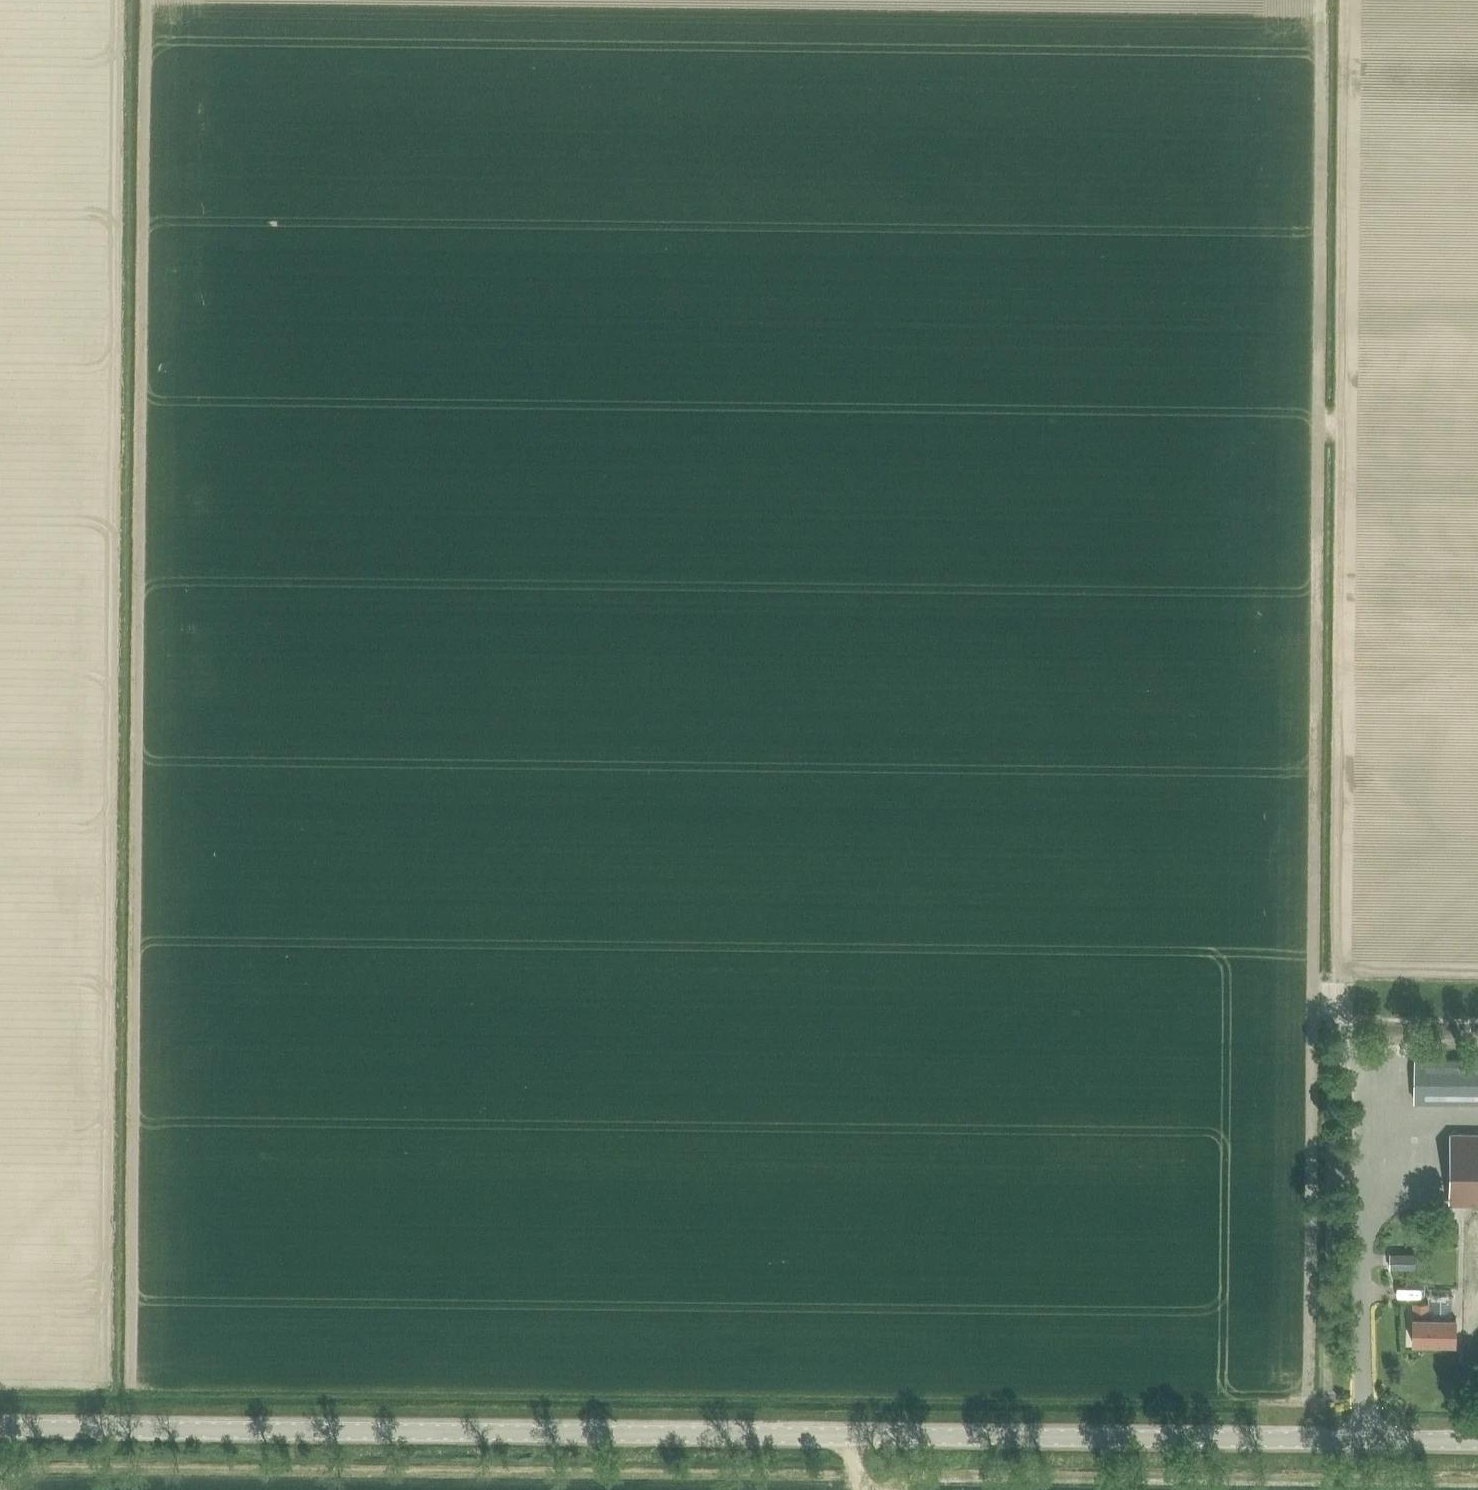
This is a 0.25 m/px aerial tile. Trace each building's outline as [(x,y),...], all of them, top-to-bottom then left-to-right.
[(1415,1059),(1415,1102),(1477,1103),(1477,1060),(1415,1059)] [(1450,1204),(1477,1204),(1477,1135),(1451,1134),(1450,1204)] [(1415,1269),(1415,1252),(1390,1252),(1390,1269),(1415,1269)] [(1456,1343),(1457,1319),(1429,1318),(1429,1303),(1414,1303),(1414,1318),(1413,1318),(1413,1343),(1456,1343)]
